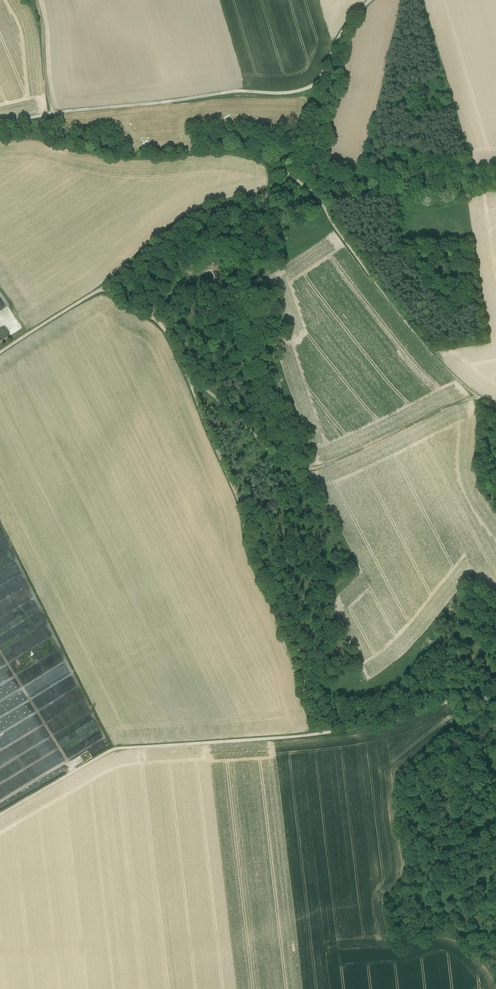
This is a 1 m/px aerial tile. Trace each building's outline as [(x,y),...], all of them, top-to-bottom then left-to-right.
[(5,305),(0,308),(0,318),(9,333),(19,327),(5,305)]
